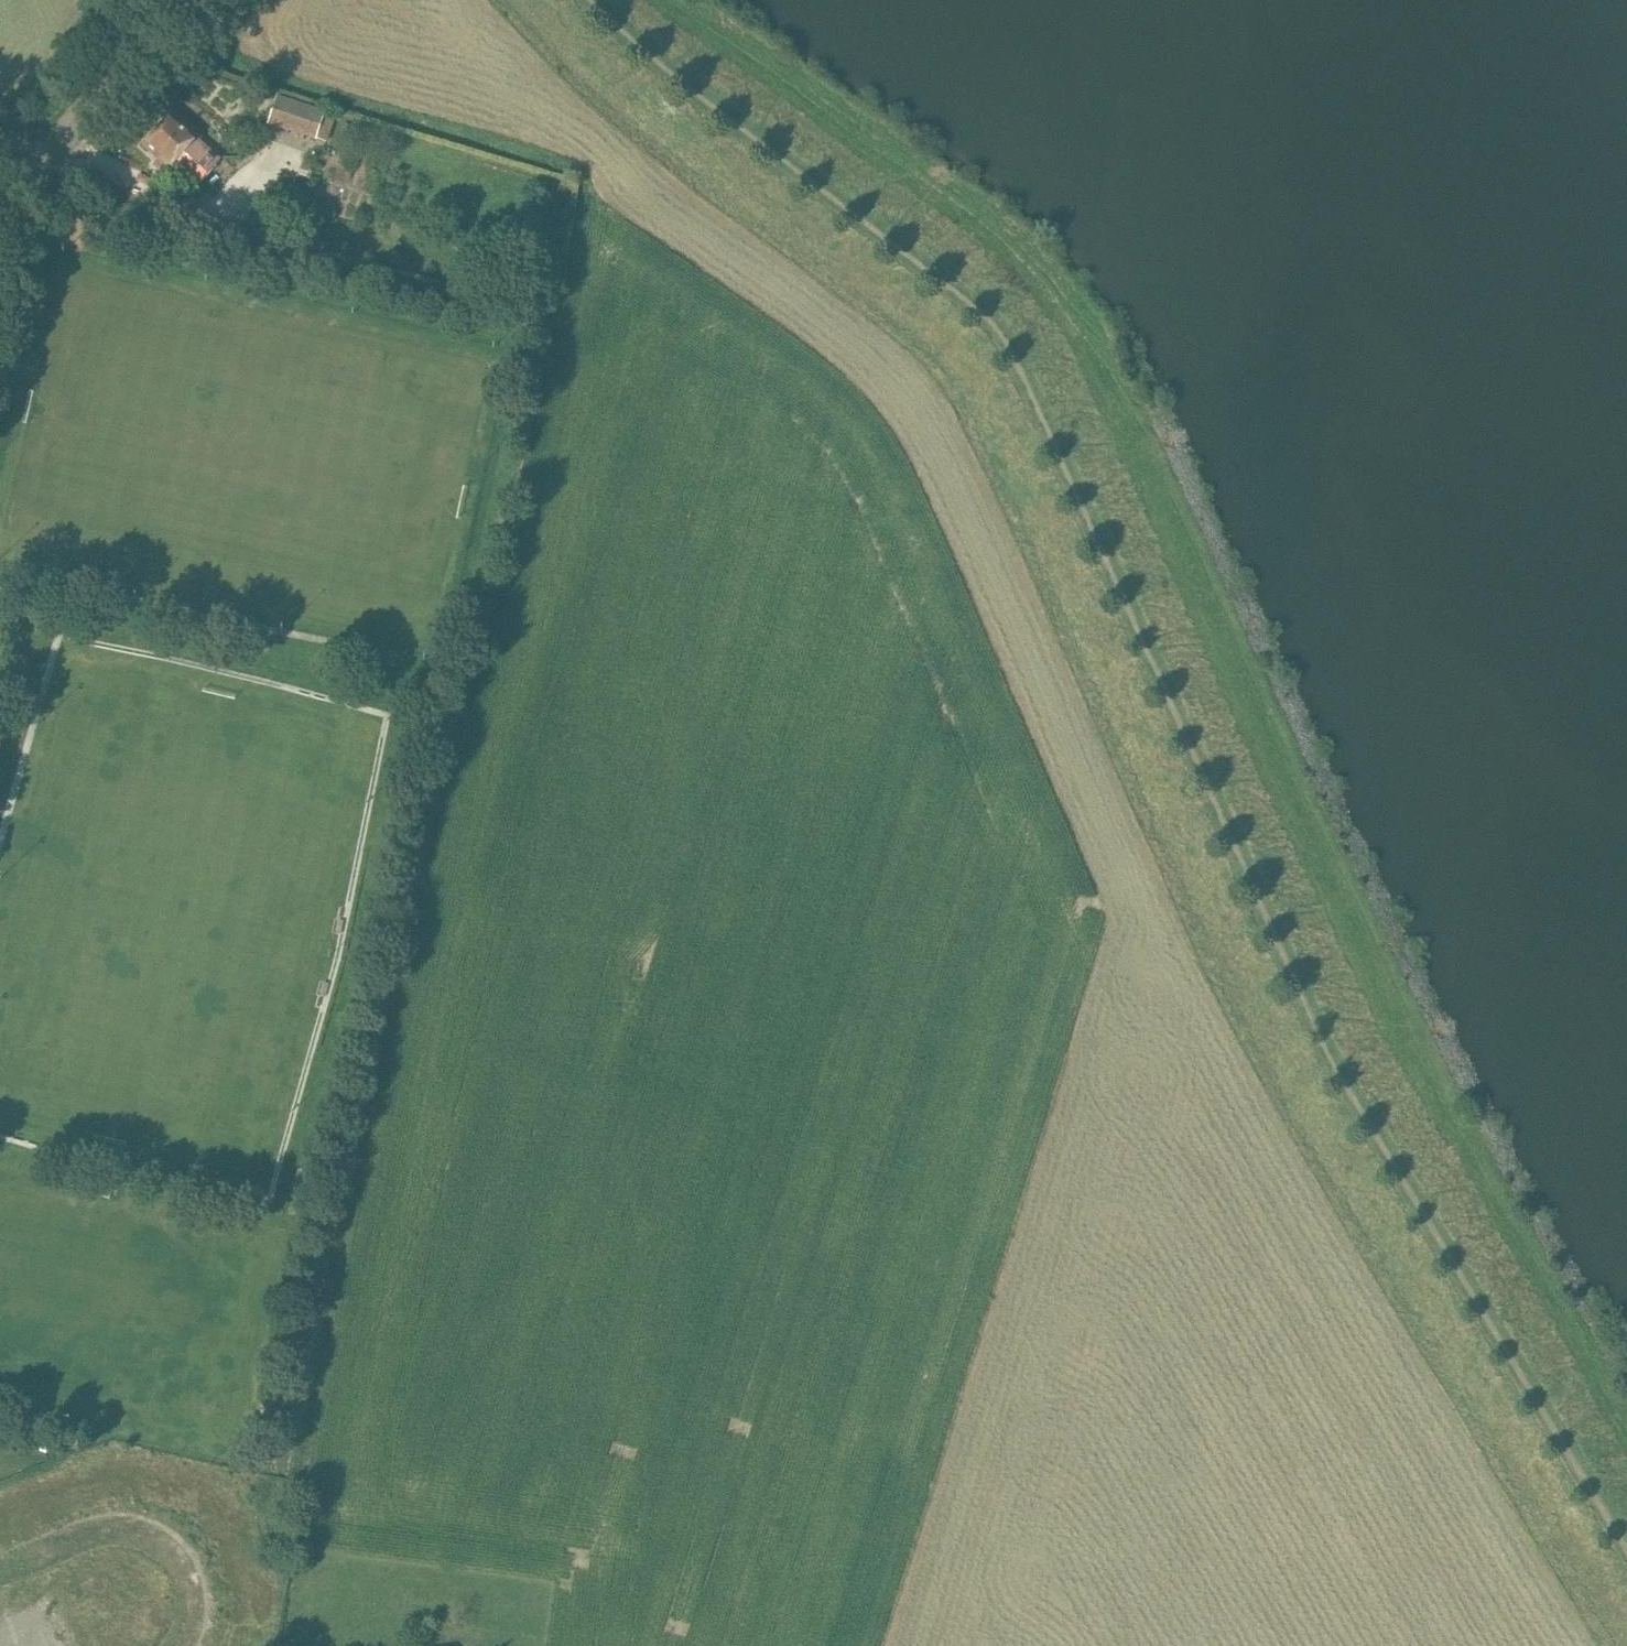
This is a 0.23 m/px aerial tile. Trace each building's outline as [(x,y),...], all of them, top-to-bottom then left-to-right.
[(278,96),(268,124),(318,141),(318,139),(328,142),(334,126),(336,120),(326,117),(327,112),(278,96)] [(199,136),(173,113),(145,145),(170,168),(172,166),(196,187),(221,160),(197,139),(199,136)] [(300,231),(297,242),(314,247),(317,236),(300,231)]
